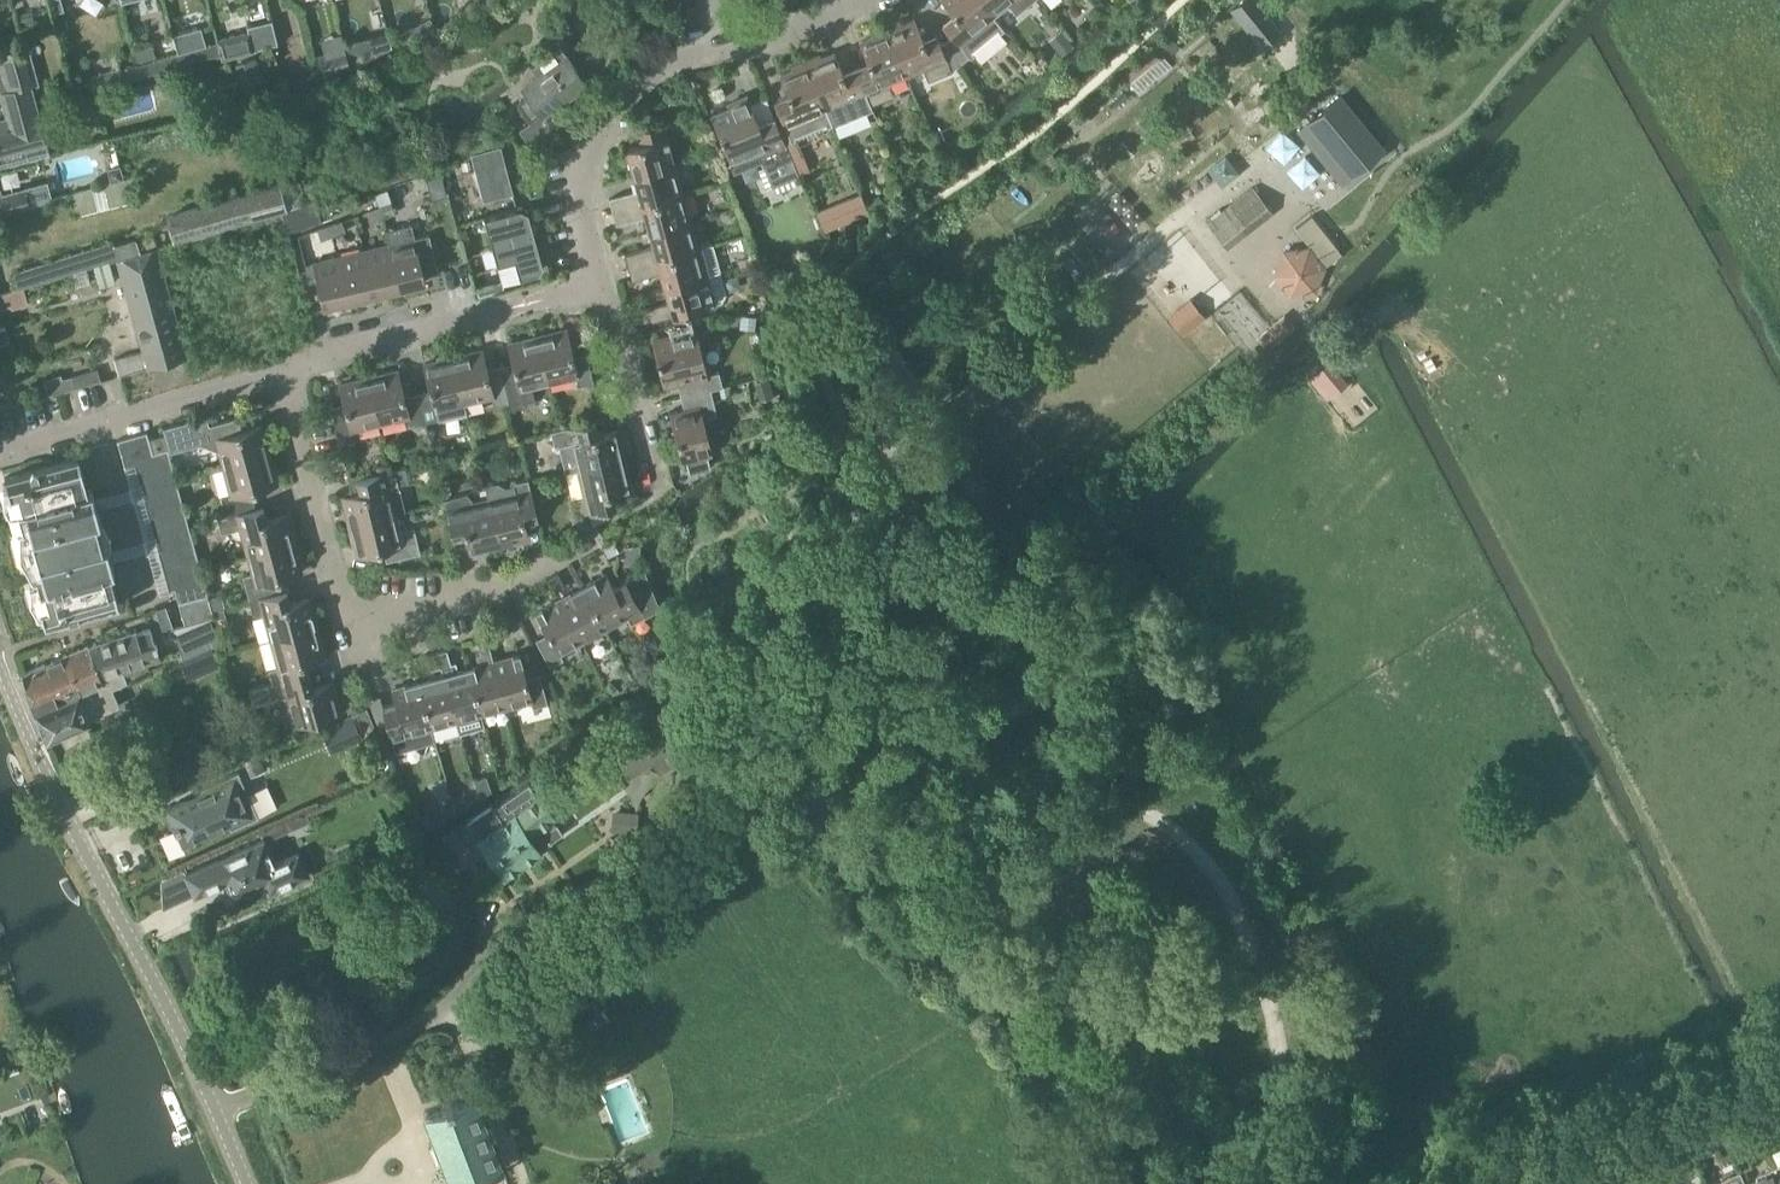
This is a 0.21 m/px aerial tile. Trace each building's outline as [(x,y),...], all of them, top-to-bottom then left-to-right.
[(55,12),(64,10),(61,0),(52,0),(55,12)] [(952,34),(946,39),(945,40),(957,60),(958,61),(966,51),(967,52),(1001,24),(992,14),(980,0),(943,0),(953,13),(942,22),(952,34)] [(992,14),(1006,2),(1015,13),(1031,0),(980,0),(992,14)] [(1267,22),(1281,10),(1273,0),(1249,0),(1267,22)] [(885,25),(904,73),(922,66),(927,79),(951,69),(958,61),(957,60),(945,40),(940,42),(936,32),(923,38),(914,17),(901,22),(900,19),(888,24),(885,25)] [(201,24),(173,33),(178,51),(206,43),(201,24)] [(854,66),(869,103),(893,93),(888,80),(904,73),(885,25),(882,26),(882,27),(870,31),(872,34),(858,39),(867,61),(854,66)] [(413,26),(400,34),(408,47),(420,40),(416,31),(415,31),(413,26)] [(1058,29),(1046,39),(1058,54),(1070,44),(1058,29)] [(250,30),(217,38),(222,57),(254,49),(250,30)] [(1172,50),(1180,43),(1173,35),(1164,41),(1172,50)] [(360,38),(345,42),(351,66),(358,64),(365,60),(360,38)] [(151,43),(133,48),(137,63),(155,57),(151,43)] [(0,52),(0,62),(6,89),(1,90),(7,115),(0,117),(0,167),(49,154),(46,142),(45,142),(30,87),(37,86),(27,46),(0,52)] [(551,125),(543,114),(587,83),(560,46),(531,67),(538,76),(523,87),(528,96),(517,104),(530,122),(520,130),(528,141),(551,125)] [(350,67),(345,49),(318,56),(322,74),(350,67)] [(869,103),(854,66),(842,71),(834,50),(820,55),(819,52),(808,57),(804,58),(825,110),(830,124),(831,123),(831,125),(871,108),(869,103)] [(1172,64),(1164,54),(1162,53),(1129,80),(1138,92),(1172,64)] [(791,140),(830,124),(825,110),(804,58),(801,60),(802,60),(790,64),(791,67),(778,73),(787,94),(774,100),(791,140)] [(1334,90),(1304,115),(1347,170),(1378,143),(1334,90)] [(772,184),(798,173),(774,115),(758,122),(746,93),(727,102),(729,106),(710,114),(723,143),(729,158),(734,169),(761,158),(772,184)] [(1066,121),(1073,129),(1088,117),(1082,108),(1066,121)] [(654,167),(674,161),(663,120),(634,128),(637,141),(625,145),(633,173),(654,167)] [(472,157),(484,197),(494,195),(482,154),(472,157)] [(682,190),(674,161),(654,167),(633,173),(636,185),(634,189),(608,196),(612,210),(667,194),(682,190)] [(279,180),(165,213),(173,240),(281,208),(287,206),(306,201),(298,177),(280,183),(279,180)] [(29,205),(24,185),(1,191),(0,187),(0,212),(29,205)] [(1223,242),(1268,206),(1252,185),(1206,221),(1223,242)] [(690,218),(682,190),(667,194),(612,210),(616,222),(641,215),(645,217),(649,230),(664,226),(690,218)] [(876,192),(863,202),(869,208),(881,198),(876,192)] [(321,218),(316,202),(314,198),(306,201),(287,206),(281,208),(287,229),(321,218)] [(838,198),(812,209),(822,230),(847,221),(838,198)] [(395,212),(391,201),(379,206),(383,216),(395,212)] [(492,247),(534,235),(527,209),(520,205),(483,215),(492,247)] [(367,210),(371,221),(383,216),(379,206),(367,210)] [(698,245),(690,218),(664,226),(649,230),(652,240),(650,244),(624,251),(627,265),(679,250),(698,245)] [(346,230),(342,219),(330,223),(334,234),(346,230)] [(318,227),(322,238),(334,234),(330,223),(318,227)] [(411,223),(385,229),(389,242),(399,286),(425,280),(424,274),(438,271),(429,233),(415,237),(411,223)] [(534,235),(492,247),(501,279),(538,269),(542,262),(534,235)] [(112,239),(13,271),(18,286),(117,254),(112,239)] [(399,286),(389,242),(363,249),(373,292),(399,286)] [(717,270),(710,242),(698,245),(679,250),(627,265),(631,278),(657,271),(661,273),(664,285),(683,280),(717,270)] [(119,371),(187,354),(157,246),(116,256),(142,348),(114,356),(119,371)] [(1274,272),(1289,290),(1289,291),(1313,288),(1322,265),(1307,247),(1284,250),(1274,272)] [(373,292),(363,249),(337,255),(348,298),(373,292)] [(348,298),(337,255),(312,261),(322,305),(348,298)] [(753,262),(741,265),(743,273),(756,269),(753,262)] [(639,307),(643,321),(714,301),(713,301),(718,300),(723,291),(717,270),(683,280),(664,285),(668,296),(666,300),(639,307)] [(1188,294),(1166,313),(1182,334),(1206,316),(1188,294)] [(1283,318),(1260,338),(1267,347),(1290,327),(1283,318)] [(9,339),(5,325),(0,326),(0,341),(9,339)] [(536,334),(547,381),(575,374),(578,384),(593,380),(586,351),(572,354),(566,327),(536,334)] [(681,396),(711,389),(710,388),(722,385),(719,370),(707,373),(696,327),(651,338),(663,385),(677,382),(681,396)] [(547,381),(536,334),(508,341),(514,368),(501,371),(508,401),(510,408),(525,404),(524,400),(534,398),(531,385),(547,381)] [(452,355),(464,401),(491,394),(494,404),(508,401),(501,371),(488,374),(481,348),(452,355)] [(430,388),(417,392),(424,421),(438,418),(439,420),(467,414),(464,401),(452,355),(424,362),(430,388)] [(1328,358),(1307,376),(1323,395),(1344,377),(1328,358)] [(368,375),(379,422),(407,415),(409,425),(424,421),(417,392),(403,395),(397,368),(368,375)] [(379,422),(368,375),(339,382),(346,409),(332,412),(339,442),(354,438),(352,428),(379,422)] [(711,389),(681,396),(683,408),(669,412),(681,459),(685,458),(688,470),(689,470),(691,473),(710,469),(708,465),(710,465),(707,453),(711,452),(703,417),(717,413),(711,389)] [(206,414),(162,426),(169,451),(200,442),(219,450),(223,465),(242,460),(269,452),(261,424),(233,432),(229,417),(209,423),(206,414)] [(566,471),(578,469),(590,465),(624,456),(617,428),(590,434),(587,421),(550,430),(554,445),(559,443),(566,471)] [(146,430),(117,438),(124,466),(134,464),(169,589),(174,588),(178,601),(207,594),(168,449),(153,453),(148,437),(146,430)] [(163,433),(148,437),(153,453),(168,449),(167,447),(163,433)] [(226,515),(255,507),(250,489),(277,481),(269,452),(242,460),(223,465),(230,493),(221,495),(226,515)] [(87,489),(78,456),(4,476),(9,494),(13,493),(43,605),(39,606),(44,624),(118,604),(109,570),(113,569),(91,488),(87,489)] [(631,486),(624,456),(590,465),(578,469),(584,495),(574,498),(578,513),(607,506),(604,492),(631,486)] [(349,524),(395,513),(405,510),(398,483),(408,480),(404,465),(357,477),(360,491),(342,495),(349,524)] [(487,498),(499,544),(528,537),(521,510),(535,507),(528,477),(513,481),(514,483),(505,485),(498,480),(485,483),(488,497),(487,498)] [(499,544),(487,498),(472,501),(471,497),(466,492),(443,498),(450,527),(464,524),(470,551),(499,544)] [(255,507),(226,515),(218,517),(222,532),(231,529),(234,534),(239,537),(243,537),(247,554),(293,542),(286,513),(259,520),(255,507)] [(395,513),(349,524),(356,553),(382,546),(386,560),(420,551),(414,526),(399,529),(395,513)] [(293,542),(247,554),(252,572),(242,574),(249,598),(278,591),(275,577),(301,570),(293,542)] [(210,554),(200,557),(203,567),(213,565),(210,554)] [(606,572),(581,586),(603,628),(627,615),(631,621),(659,606),(645,567),(613,585),(606,572)] [(565,584),(557,571),(548,576),(555,590),(565,584)] [(559,597),(582,639),(603,628),(581,586),(559,597)] [(278,591),(249,598),(253,613),(263,610),(270,637),(316,624),(309,596),(282,604),(278,591)] [(222,593),(209,596),(212,608),(225,604),(222,593)] [(178,601),(184,622),(184,623),(207,617),(213,615),(207,594),(178,601)] [(582,639),(559,597),(536,610),(547,631),(535,638),(549,665),(563,658),(559,651),(582,639)] [(224,608),(214,610),(218,625),(227,623),(224,608)] [(184,622),(172,626),(181,657),(201,650),(201,649),(215,645),(207,617),(184,623),(184,622)] [(316,624),(270,637),(278,665),(268,668),(272,682),(301,674),(298,660),(324,653),(316,624)] [(110,636),(121,668),(124,675),(148,667),(145,660),(159,656),(148,626),(135,631),(134,627),(110,636)] [(110,636),(86,644),(100,675),(121,668),(110,636)] [(491,651),(487,636),(476,639),(480,654),(481,654),(491,651)] [(86,644),(62,655),(79,692),(56,702),(55,702),(54,697),(33,707),(46,738),(62,732),(67,742),(90,732),(85,721),(89,719),(88,718),(104,712),(103,710),(119,704),(111,686),(126,680),(124,675),(121,668),(100,675),(86,644)] [(480,713),(467,667),(458,669),(455,661),(450,662),(446,648),(437,650),(456,719),(459,732),(484,725),(480,713)] [(418,680),(430,726),(456,719),(437,650),(426,653),(433,676),(418,680)] [(493,660),(491,651),(481,654),(480,654),(476,655),(478,664),(467,667),(480,713),(506,706),(493,660)] [(493,660),(506,706),(530,699),(532,706),(547,702),(539,673),(526,676),(519,652),(493,660)] [(62,655),(62,654),(20,674),(33,706),(54,697),(55,702),(79,692),(62,655)] [(650,654),(632,662),(639,676),(656,667),(650,654)] [(301,674),(272,682),(249,688),(253,704),(286,695),(293,723),(339,710),(331,680),(305,688),(301,674)] [(435,742),(430,726),(418,680),(392,687),(398,711),(385,715),(396,753),(435,742)] [(367,706),(322,726),(333,751),(378,731),(367,706)] [(683,756),(659,719),(654,712),(608,745),(627,773),(654,755),(663,769),(683,756)] [(176,827),(183,843),(228,822),(230,827),(258,814),(237,769),(200,787),(202,791),(162,810),(169,825),(172,823),(175,828),(176,827)] [(489,775),(476,779),(481,795),(494,790),(489,775)] [(540,795),(538,796),(528,781),(493,806),(492,804),(468,821),(504,874),(540,849),(539,847),(547,841),(548,842),(563,831),(553,815),(554,814),(540,795)] [(636,830),(638,812),(620,811),(618,829),(636,830)] [(263,838),(199,867),(185,873),(194,893),(226,879),(233,894),(264,880),(268,889),(306,872),(297,852),(274,862),(263,838)] [(425,1111),(452,1183),(458,1183),(472,1179),(473,1180),(482,1177),(482,1175),(500,1168),(472,1094),(454,1101),(453,1099),(443,1103),(444,1104),(425,1111)] [(1775,1165),(1756,1173),(1758,1177),(1746,1183),(1740,1170),(1746,1183),(1779,1183),(1779,1175),(1775,1165)] [(1740,1170),(1722,1178),(1725,1183),(1746,1183),(1740,1170)] [(594,1181),(596,1183),(615,1183),(611,1174),(594,1181)]
